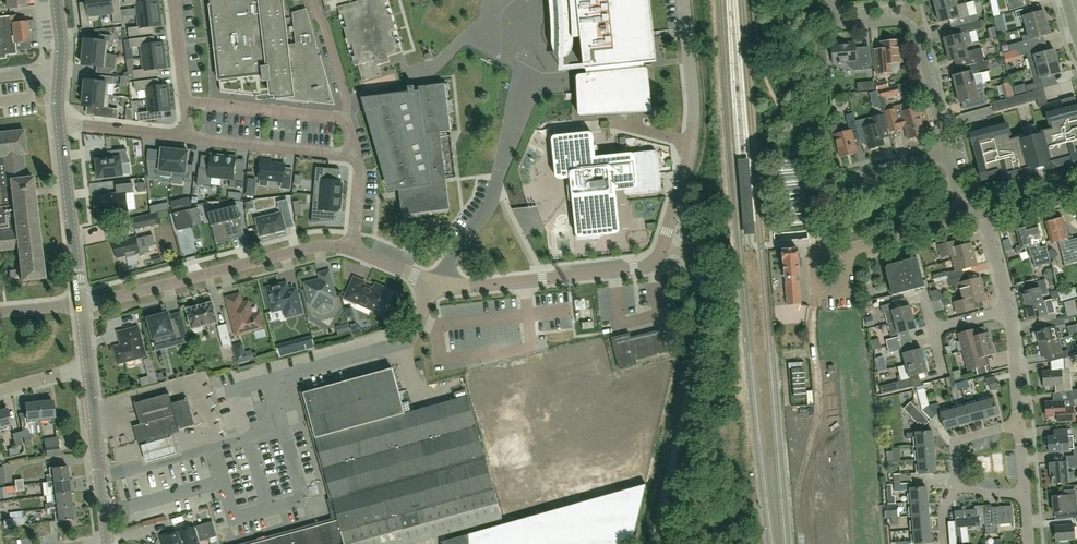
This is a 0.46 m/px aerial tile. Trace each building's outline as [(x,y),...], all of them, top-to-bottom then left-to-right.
[(4,3),(7,2),(8,8),(26,6),(25,0),(4,0),(4,3)] [(91,27),(90,16),(101,15),(99,0),(86,0),(87,2),(80,3),(83,28),(91,27)] [(119,0),(99,0),(101,15),(112,13),(114,24),(122,23),(119,0)] [(150,0),(125,0),(126,5),(137,4),(138,15),(160,13),(158,0),(150,1),(150,0)] [(221,92),(257,96),(257,93),(266,92),(276,92),(276,98),(335,105),(320,55),(318,55),(316,42),(306,9),(292,13),(296,44),(288,44),(282,0),(210,0),(221,92)] [(327,11),(339,8),(355,66),(359,65),(363,81),(381,75),(378,65),(390,62),(389,56),(402,52),(387,0),(323,0),(327,11)] [(652,62),(657,61),(650,0),(549,0),(550,2),(550,11),(551,21),(552,31),(552,41),(553,48),(556,55),(561,60),(562,59),(563,60),(568,56),(572,51),(573,44),(573,38),(581,37),(583,61),(584,69),(586,69),(586,74),(580,75),(578,76),(577,79),(579,113),(580,115),(582,116),(649,113),(651,111),(652,109),(648,71),(646,69),(644,68),(643,63),(652,62)] [(957,5),(956,0),(934,0),(936,10),(957,5)] [(1011,10),(1024,6),(1022,0),(1008,0),(1011,10)] [(956,26),(962,25),(970,23),(966,3),(957,5),(936,10),(939,22),(954,19),(956,26)] [(1027,27),(1047,22),(1044,10),(1031,14),(1029,7),(1016,11),(1018,17),(1022,16),(1023,21),(1026,20),(1027,27)] [(153,26),(161,25),(160,13),(138,15),(139,27),(128,28),(129,36),(154,33),(153,26)] [(6,58),(5,54),(16,53),(15,42),(30,40),(27,20),(16,22),(16,14),(0,16),(0,58),(6,58)] [(970,23),(962,25),(964,33),(943,38),(946,49),(965,45),(972,43),(969,32),(983,28),(981,20),(970,23)] [(1031,39),(1043,35),(1050,33),(1047,22),(1027,27),(1029,33),(1023,35),(1024,41),(1009,45),(1011,51),(1012,52),(1034,46),(1031,39)] [(98,40),(85,39),(84,52),(107,54),(108,42),(111,42),(112,36),(99,34),(98,40)] [(165,55),(163,43),(155,44),(154,36),(129,39),(130,48),(141,46),(143,58),(165,55)] [(881,42),(882,48),(874,49),(877,73),(892,72),(891,63),(900,62),(899,40),(881,42)] [(855,70),(872,69),(870,51),(859,52),(856,49),(855,42),(832,44),(833,63),(839,62),(839,64),(841,64),(841,63),(846,63),(855,70)] [(965,45),(946,49),(949,61),(965,57),(966,65),(977,63),(985,61),(982,47),(967,51),(965,45)] [(1013,57),(1019,55),(1026,53),(1030,68),(1058,60),(1055,48),(1036,54),(1034,46),(1012,52),(1013,57)] [(96,73),(111,74),(112,67),(106,67),(107,54),(84,52),(82,65),(97,66),(96,73)] [(133,70),(134,79),(159,76),(158,69),(166,68),(165,55),(143,58),(144,69),(133,70)] [(1041,78),(1061,72),(1058,60),(1030,68),(1034,83),(1026,85),(1027,92),(1044,87),(1041,78)] [(977,63),(966,65),(964,66),(965,72),(952,75),(956,89),(975,85),(984,83),(982,73),(980,73),(977,63)] [(85,80),(84,93),(110,96),(110,95),(107,95),(109,83),(114,84),(115,77),(99,75),(99,81),(88,80),(85,80)] [(135,90),(146,89),(148,100),(170,98),(168,85),(160,86),(159,79),(134,82),(135,90)] [(887,80),(876,83),(878,90),(889,87),(887,80)] [(874,81),(866,82),(867,90),(875,90),(874,81)] [(1004,83),(1008,98),(1016,95),(1012,81),(1004,83)] [(381,106),(368,110),(390,186),(398,184),(399,188),(402,216),(450,210),(446,179),(457,178),(451,135),(448,136),(447,131),(451,131),(445,83),(418,87),(418,92),(415,92),(414,86),(408,87),(409,93),(378,97),(381,106)] [(956,89),(959,103),(972,100),(974,107),(987,104),(984,92),(978,94),(975,85),(956,89)] [(889,110),(886,96),(899,93),(897,86),(880,91),(882,97),(880,98),(884,113),(886,112),(890,131),(899,128),(899,126),(905,125),(908,138),(925,134),(918,107),(916,108),(914,101),(893,107),(894,109),(889,110)] [(109,108),(110,96),(84,93),(83,106),(96,107),(95,117),(118,119),(118,118),(119,109),(114,109),(114,108),(109,108)] [(1024,104),(1031,102),(1029,93),(1021,95),(1024,104)] [(1024,104),(1021,95),(1014,97),(1017,106),(1024,104)] [(1009,108),(1017,106),(1014,97),(1007,99),(1009,108)] [(163,111),(171,110),(170,98),(148,100),(149,112),(138,113),(139,121),(164,118),(163,111)] [(1009,108),(1007,99),(999,101),(1002,110),(1009,108)] [(1002,110),(999,101),(992,103),(995,112),(1002,110)] [(1076,161),(1075,153),(1076,152),(1076,106),(1046,114),(1049,124),(1050,124),(1051,128),(1047,129),(1047,128),(1036,131),(1038,135),(1025,138),(1024,134),(1014,137),(1014,138),(1010,139),(1009,135),(1010,134),(1007,124),(970,134),(972,144),(974,144),(975,148),(973,149),(976,159),(977,159),(980,169),(979,169),(982,180),(999,175),(998,173),(1001,172),(1004,181),(1014,178),(1014,177),(1024,174),(1024,175),(1035,173),(1033,168),(1045,165),(1046,169),(1057,167),(1056,166),(1067,163),(1067,164),(1076,161)] [(864,127),(865,131),(859,133),(862,144),(868,142),(869,148),(884,145),(882,139),(890,137),(884,114),(871,118),(872,123),(874,122),(874,125),(864,127)] [(852,136),(859,134),(855,119),(848,121),(850,130),(835,134),(841,156),(857,152),(852,136)] [(10,271),(11,277),(21,276),(22,281),(45,278),(33,176),(26,177),(23,154),(27,153),(24,129),(0,132),(0,250),(18,248),(21,270),(10,271)] [(553,137),(553,138),(552,139),(552,140),(556,174),(556,176),(557,177),(558,178),(559,178),(560,179),(571,178),(577,233),(577,234),(578,235),(579,236),(580,236),(581,236),(616,233),(617,232),(618,232),(618,231),(619,230),(619,229),(619,227),(615,190),(625,189),(625,192),(625,193),(626,193),(626,194),(627,194),(628,194),(629,194),(658,191),(659,191),(659,190),(660,190),(660,189),(661,188),(661,187),(657,155),(657,154),(657,153),(656,152),(655,152),(655,151),(654,151),(653,151),(595,157),(592,137),(592,136),(592,135),(592,134),(591,134),(591,133),(590,133),(589,133),(588,133),(556,136),(555,136),(554,137),(553,137)] [(147,160),(145,178),(159,179),(160,176),(172,177),(175,150),(162,148),(161,161),(147,160)] [(109,152),(110,159),(98,160),(100,179),(120,177),(119,165),(130,164),(128,150),(109,152)] [(175,150),(172,177),(185,179),(184,182),(191,183),(193,165),(187,164),(188,151),(175,150)] [(221,179),(224,155),(211,154),(209,168),(199,167),(197,185),(211,186),(212,178),(221,179)] [(244,188),(245,172),(235,171),(237,157),(224,155),(221,179),(230,180),(230,186),(244,188)] [(283,178),(285,168),(285,164),(271,163),(271,160),(261,159),(259,179),(282,182),(281,188),(290,189),(291,179),(283,178)] [(319,195),(342,196),(343,184),(341,184),(341,181),(339,181),(329,180),(330,169),(330,168),(316,167),(315,185),(320,186),(319,195)] [(128,192),(135,191),(134,182),(118,184),(119,193),(103,195),(105,214),(113,213),(113,215),(122,214),(122,212),(130,211),(128,192)] [(145,182),(137,183),(138,192),(146,191),(145,182)] [(844,197),(856,194),(854,186),(842,189),(844,197)] [(1020,194),(1011,196),(1012,203),(1021,201),(1020,194)] [(327,211),(336,212),(339,212),(339,209),(341,209),(342,196),(319,195),(318,204),(313,203),(312,223),(326,222),(327,211)] [(189,197),(181,199),(183,207),(191,205),(189,197)] [(162,212),(161,204),(151,207),(151,214),(162,212)] [(198,207),(189,209),(193,227),(203,224),(198,207)] [(218,217),(217,212),(207,214),(211,236),(220,234),(222,242),(244,237),(238,208),(224,211),(225,215),(218,217)] [(285,211),(259,217),(263,235),(289,228),(285,211)] [(135,229),(158,224),(156,213),(133,218),(135,229)] [(1068,241),(1067,238),(1068,238),(1063,218),(1046,222),(1052,242),(1060,240),(1061,244),(1060,244),(1065,264),(1076,261),(1076,239),(1068,241)] [(1039,236),(1037,226),(1027,228),(1027,227),(1017,230),(1022,248),(1028,246),(1030,255),(1032,254),(1035,266),(1051,262),(1047,245),(1040,247),(1037,237),(1039,236)] [(140,253),(139,248),(137,238),(136,236),(113,242),(117,258),(140,253)] [(942,258),(952,255),(953,259),(973,254),(970,244),(957,247),(955,240),(938,245),(942,258)] [(787,304),(801,303),(799,276),(800,276),(797,248),(782,249),(787,304)] [(976,265),(973,254),(953,259),(956,270),(946,273),(945,272),(933,275),(935,283),(948,279),(964,275),(962,269),(976,265)] [(162,261),(160,255),(152,257),(154,263),(162,261)] [(909,291),(925,286),(917,257),(901,261),(909,291)] [(893,295),(909,291),(901,261),(888,265),(886,269),(893,295)] [(316,281),(305,283),(310,301),(314,300),(317,309),(322,311),(330,309),(333,305),(332,302),(331,298),(336,297),(329,271),(320,274),(322,281),(316,282),(316,281)] [(961,288),(962,294),(982,288),(979,278),(966,282),(964,275),(948,279),(935,283),(933,283),(934,290),(953,285),(955,290),(961,288)] [(354,278),(346,297),(357,302),(362,301),(370,304),(372,309),(380,312),(384,311),(391,295),(390,290),(376,285),(374,290),(363,285),(364,282),(354,278)] [(1021,292),(1024,306),(1051,300),(1051,299),(1043,301),(1041,295),(1045,294),(1047,289),(1046,286),(1045,280),(1033,283),(1034,289),(1021,292)] [(303,312),(298,293),(296,286),(288,289),(287,285),(286,283),(274,286),(267,288),(273,311),(284,308),(286,317),(303,312)] [(982,288),(962,294),(964,299),(953,302),(956,314),(973,309),(971,303),(985,299),(982,288)] [(227,298),(229,307),(236,334),(255,329),(255,327),(262,325),(261,321),(259,313),(252,315),(249,305),(242,306),(239,295),(227,298)] [(938,309),(947,308),(945,300),(937,301),(938,309)] [(1044,323),(1046,322),(1057,319),(1051,300),(1024,306),(1028,319),(1042,316),(1044,323)] [(218,322),(212,302),(186,309),(192,329),(193,328),(194,331),(196,332),(202,331),(203,329),(202,326),(218,322)] [(882,313),(885,312),(888,323),(913,317),(910,305),(894,309),(893,303),(880,306),(882,313)] [(354,317),(352,307),(345,309),(347,319),(354,317)] [(172,329),(168,314),(149,319),(151,329),(149,329),(152,341),(173,335),(175,344),(186,341),(183,326),(172,329)] [(888,323),(891,336),(898,334),(898,333),(916,328),(913,317),(888,323)] [(1035,331),(1036,332),(1033,333),(1035,341),(1038,341),(1039,344),(1063,338),(1061,331),(1057,333),(1056,326),(1062,325),(1060,319),(1057,319),(1046,322),(1048,328),(1035,331)] [(233,346),(227,324),(218,326),(224,349),(233,346)] [(124,345),(115,347),(118,359),(122,361),(126,360),(128,361),(132,360),(134,358),(140,356),(141,354),(140,348),(143,347),(138,327),(119,332),(121,340),(122,340),(124,345)] [(971,330),(958,333),(963,350),(992,342),(989,332),(978,335),(976,328),(971,330)] [(636,360),(666,352),(661,330),(630,337),(629,333),(612,338),(619,369),(637,365),(636,360)] [(300,339),(303,351),(316,347),(312,336),(300,339)] [(887,347),(900,343),(899,337),(886,340),(887,347)] [(1064,358),(1065,363),(1076,361),(1076,354),(1070,356),(1068,350),(1062,351),(1059,339),(1063,338),(1039,344),(1042,356),(1054,353),(1056,361),(1064,358)] [(237,362),(247,360),(243,342),(233,345),(237,362)] [(992,342),(963,350),(968,370),(976,368),(977,375),(987,372),(985,366),(986,365),(984,357),(995,354),(992,342)] [(900,343),(887,347),(889,354),(902,350),(900,343)] [(921,349),(903,353),(906,365),(924,360),(921,349)] [(807,352),(798,354),(800,360),(809,357),(807,352)] [(927,372),(924,360),(906,365),(898,367),(901,382),(897,383),(899,390),(911,387),(909,378),(909,377),(927,372)] [(1068,396),(1076,396),(1076,390),(1071,390),(1070,372),(1066,373),(1066,369),(1076,368),(1076,366),(1076,361),(1065,363),(1065,368),(1061,369),(1061,370),(1042,371),(1044,386),(1055,385),(1056,394),(1067,393),(1068,396)] [(502,518),(468,395),(405,413),(393,368),(303,393),(332,498),(345,543),(407,543),(502,518)] [(804,369),(794,370),(796,398),(806,397),(804,369)] [(229,376),(230,385),(258,381),(257,371),(229,376)] [(954,384),(955,384),(953,376),(950,377),(946,378),(945,378),(948,387),(954,386),(954,384)] [(961,382),(962,389),(969,387),(968,380),(961,382)] [(962,389),(961,382),(955,384),(954,384),(954,386),(956,390),(962,389)] [(997,383),(993,384),(990,385),(991,391),(998,389),(997,383)] [(141,440),(195,424),(188,398),(172,403),(169,393),(135,403),(141,423),(137,424),(141,440)] [(1068,396),(1068,400),(1064,400),(1064,401),(1045,402),(1047,417),(1058,416),(1058,423),(1074,421),(1073,407),(1072,400),(1076,399),(1076,396),(1068,396)] [(979,400),(985,419),(998,415),(994,400),(989,401),(988,398),(979,400)] [(985,419),(979,400),(980,404),(976,405),(975,402),(966,404),(971,423),(985,419)] [(41,421),(49,420),(49,423),(55,423),(53,401),(39,402),(41,421)] [(960,403),(961,405),(953,408),(958,426),(971,423),(966,404),(965,401),(960,403)] [(29,423),(34,422),(34,424),(41,424),(41,421),(39,402),(25,404),(27,420),(28,420),(29,423)] [(917,423),(919,422),(923,426),(928,421),(911,402),(903,409),(917,423)] [(926,415),(930,420),(936,415),(928,406),(922,411),(926,415)] [(958,426),(953,408),(952,408),(953,411),(949,412),(948,409),(940,411),(941,414),(940,414),(945,430),(958,426)] [(11,424),(7,409),(0,411),(0,431),(8,429),(6,425),(11,424)] [(22,438),(23,437),(25,443),(32,440),(31,435),(29,429),(20,431),(22,438)] [(1071,429),(1054,431),(1054,437),(1048,437),(1048,439),(1045,439),(1046,447),(1049,447),(1049,453),(1069,451),(1069,449),(1073,449),(1073,455),(1076,454),(1076,446),(1074,446),(1073,436),(1072,436),(1071,429)] [(12,434),(16,447),(22,445),(20,438),(22,438),(20,431),(12,434)] [(931,431),(915,432),(906,433),(906,438),(911,438),(913,438),(914,447),(933,445),(931,431)] [(59,454),(58,444),(45,446),(46,456),(59,454)] [(934,459),(933,445),(914,447),(912,447),(913,453),(914,452),(915,460),(918,460),(934,459)] [(1076,466),(1076,454),(1073,455),(1068,455),(1068,462),(1050,463),(1051,475),(1053,475),(1054,484),(1069,483),(1069,482),(1074,481),(1073,472),(1067,473),(1066,467),(1076,466)] [(934,459),(918,460),(919,465),(915,465),(916,474),(920,473),(920,474),(935,473),(934,459)] [(67,466),(62,466),(61,460),(49,461),(49,468),(50,476),(48,476),(48,482),(68,479),(67,466)] [(888,481),(901,481),(911,480),(911,473),(900,474),(899,462),(887,463),(888,474),(887,475),(888,481)] [(537,465),(538,478),(559,477),(558,464),(537,465)] [(68,479),(48,482),(47,482),(47,487),(51,487),(52,495),(70,492),(68,479)] [(908,503),(927,501),(926,487),(912,489),(911,482),(894,484),(895,492),(907,491),(908,503)] [(645,484),(442,541),(442,543),(631,543),(645,484)] [(887,485),(888,504),(895,503),(895,495),(892,496),(892,485),(887,485)] [(1075,510),(1073,491),(1065,491),(1065,496),(1053,497),(1054,513),(1066,512),(1067,518),(1076,517),(1076,510),(1075,510)] [(70,492),(52,495),(53,502),(49,502),(49,508),(72,506),(70,492)] [(537,496),(523,501),(527,513),(541,508),(537,496)] [(332,498),(327,499),(332,518),(239,543),(345,543),(332,498)] [(927,501),(908,503),(911,503),(912,507),(909,508),(909,516),(912,516),(913,517),(929,515),(927,501)] [(980,517),(984,517),(983,505),(974,506),(975,509),(954,511),(955,528),(981,526),(980,517)] [(50,513),(54,513),(55,521),(58,521),(73,519),(72,506),(49,508),(50,513)] [(991,516),(984,517),(985,534),(998,533),(997,525),(1013,524),(1012,506),(991,508),(991,516)] [(9,513),(10,519),(3,520),(4,528),(16,527),(16,526),(31,524),(30,519),(24,520),(23,511),(9,513)] [(929,515),(913,517),(913,521),(910,522),(911,530),(914,530),(930,529),(929,515)] [(196,526),(201,540),(217,536),(212,521),(196,526)] [(1056,541),(1075,539),(1073,524),(1055,525),(1056,541)] [(174,533),(176,542),(184,539),(185,543),(184,543),(185,543),(198,543),(197,542),(193,527),(174,533)] [(914,530),(914,535),(911,536),(912,543),(914,543),(919,543),(932,543),(930,529),(914,530)] [(184,543),(185,543),(184,539),(176,542),(174,533),(160,537),(163,543),(185,543),(184,543)]
